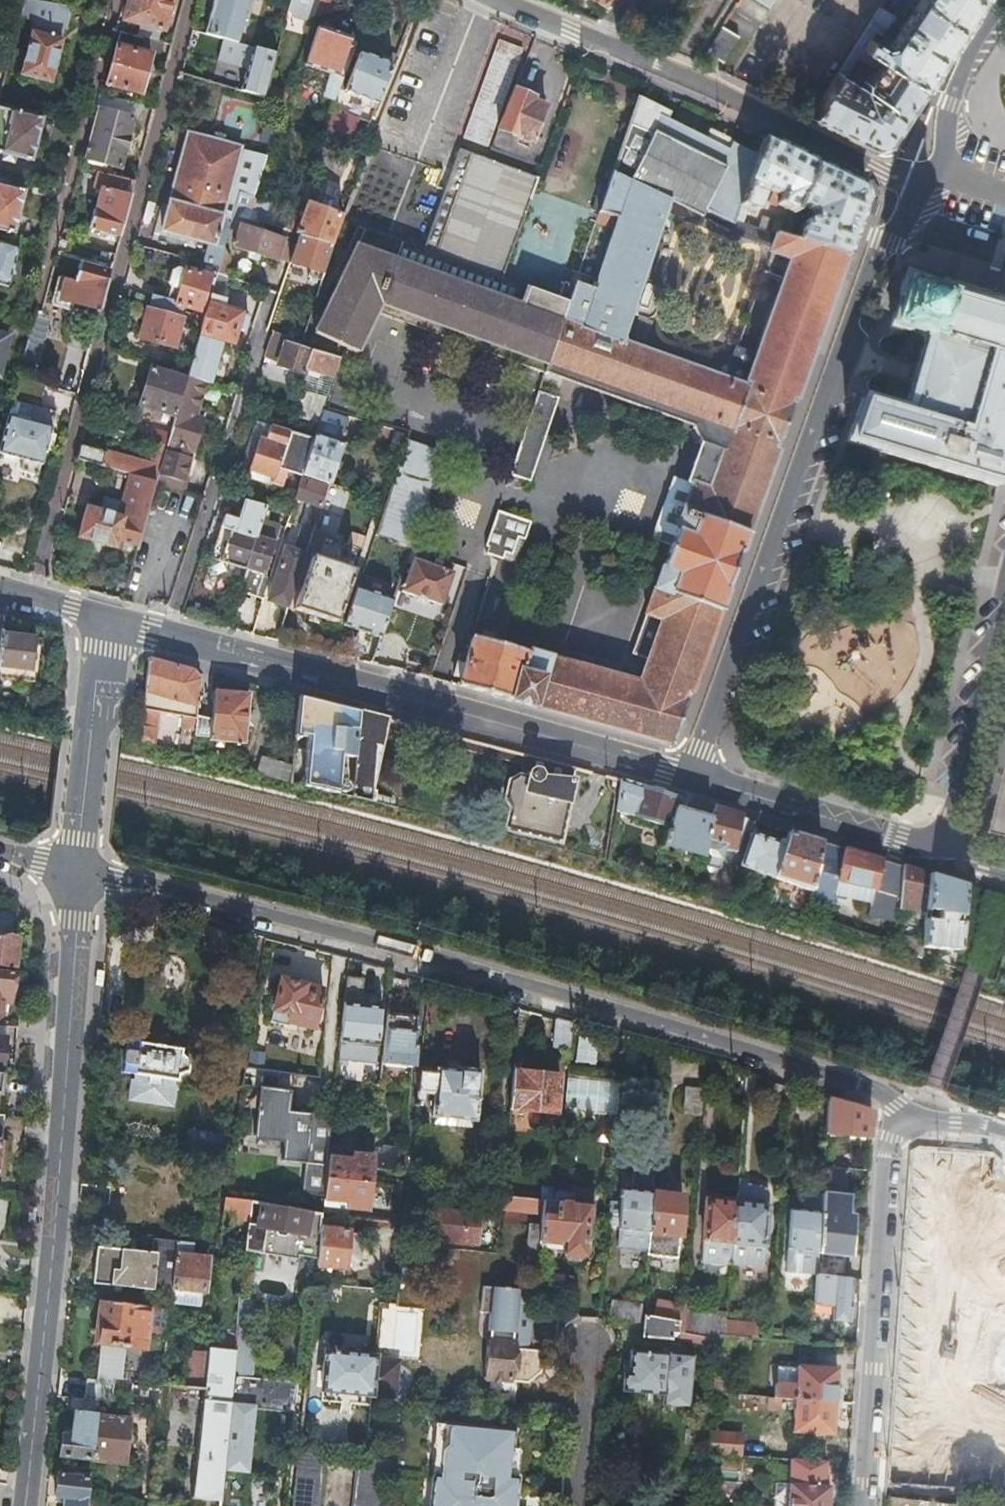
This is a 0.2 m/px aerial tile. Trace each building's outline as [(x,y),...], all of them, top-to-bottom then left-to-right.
[(20,18),(36,21),(41,0),(24,0),(20,18)] [(45,0),(41,0),(36,21),(33,32),(32,32),(21,74),(51,82),(61,39),(60,39),(63,27),(67,25),(70,13),(68,9),(69,5),(47,0),(45,0)] [(123,20),(163,31),(171,0),(128,0),(123,20)] [(205,32),(239,41),(245,19),(249,20),(254,0),(213,0),(205,32)] [(285,23),(308,30),(314,12),(317,0),(291,0),(285,23)] [(338,0),(317,0),(314,12),(330,12),(335,9),(338,0)] [(858,44),(925,87),(963,29),(982,0),(920,0),(891,45),(884,46),(865,34),(858,44)] [(882,7),(870,25),(881,32),(893,14),(882,7)] [(339,87),(358,38),(319,25),(305,61),(318,66),(314,78),(339,87)] [(723,25),(707,50),(723,60),(738,35),(723,25)] [(202,32),(192,29),(187,47),(197,49),(202,32)] [(521,49),(501,42),(497,40),(461,139),(486,148),(521,49)] [(278,51),(247,43),(245,52),(262,57),(260,64),(250,62),(246,71),(214,62),(210,81),(266,96),(268,88),(278,51)] [(925,87),(858,44),(852,53),(876,68),(863,86),(840,71),(811,116),(848,134),(873,147),(888,142),(903,120),(925,87)] [(117,45),(106,83),(139,92),(150,55),(117,45)] [(377,102),(392,64),(360,51),(345,89),(377,102)] [(287,94),(268,88),(266,96),(266,97),(276,100),(285,102),(287,94)] [(534,97),(514,89),(499,128),(531,140),(545,106),(532,100),(534,97)] [(568,301),(547,362),(696,417),(693,428),(700,443),(723,450),(709,490),(692,484),(671,544),(647,612),(631,652),(638,654),(648,658),(639,682),(508,645),(473,635),(466,661),(457,658),(453,673),(462,675),(459,684),(671,743),(847,255),(799,240),(783,235),(778,233),(777,233),(772,247),(771,251),(791,258),(785,274),(758,348),(738,342),(733,355),(718,350),(713,361),(666,345),(646,338),(642,349),(623,342),(667,212),(671,200),(701,215),(705,208),(708,210),(734,223),(735,220),(758,157),(735,145),(732,143),(729,150),(705,137),(667,119),(671,113),(638,95),(606,190),(625,196),(593,289),(575,282),(568,301)] [(285,102),(276,100),(270,117),(274,119),(279,120),(285,102)] [(30,160),(43,112),(0,101),(0,153),(30,160)] [(243,133),(250,109),(221,101),(215,125),(243,133)] [(358,116),(332,106),(320,137),(335,143),(342,125),(353,129),(358,116)] [(100,109),(84,168),(93,171),(96,160),(120,166),(133,118),(100,109)] [(279,120),(274,119),(267,142),(271,144),(279,120)] [(708,131),(705,137),(729,150),(732,143),(735,145),(735,142),(710,129),(708,131)] [(209,241),(204,260),(219,264),(223,249),(224,245),(229,227),(231,221),(240,189),(256,194),(268,154),(251,150),(239,147),(239,146),(189,133),(164,229),(187,235),(185,243),(195,245),(198,238),(209,241)] [(778,144),(765,137),(758,157),(735,220),(743,222),(748,207),(757,211),(766,188),(774,192),(770,202),(779,206),(780,206),(794,212),(795,211),(818,164),(778,144)] [(450,172),(423,249),(502,277),(536,176),(457,149),(450,172)] [(840,175),(818,164),(795,211),(799,213),(803,206),(812,210),(813,214),(815,216),(814,220),(810,218),(807,219),(799,240),(847,255),(868,197),(862,185),(840,175)] [(89,227),(119,235),(129,196),(133,182),(98,172),(94,187),(100,189),(95,208),(93,209),(89,227)] [(13,232),(23,191),(0,185),(0,229),(13,232)] [(240,189),(231,221),(242,224),(261,231),(264,222),(271,199),(256,194),(240,189)] [(332,246),(342,213),(301,198),(297,207),(303,209),(298,224),(288,221),(284,229),(299,234),(332,246)] [(293,206),(271,199),(264,222),(284,229),(288,221),(293,206)] [(701,223),(708,210),(705,208),(701,215),(671,200),(667,212),(700,223),(701,223)] [(297,207),(293,206),(288,221),(298,224),(303,209),(297,207)] [(777,233),(778,233),(783,219),(762,213),(757,227),(777,233)] [(743,222),(735,220),(734,223),(731,232),(732,234),(772,247),(777,233),(757,227),(743,222)] [(231,221),(229,227),(240,231),(242,224),(231,221)] [(242,224),(240,231),(235,244),(276,259),(283,239),(261,231),(242,224)] [(417,247),(379,232),(363,227),(315,332),(346,341),(359,346),(379,303),(547,362),(568,301),(502,277),(423,249),(417,247)] [(332,246),(299,234),(290,262),(311,269),(308,276),(321,281),(324,273),(332,246)] [(8,285),(11,275),(12,276),(17,258),(16,257),(18,246),(0,241),(0,283),(8,285)] [(223,249),(219,264),(217,271),(225,274),(232,254),(224,245),(223,249)] [(791,258),(771,251),(765,268),(785,274),(791,258)] [(204,260),(190,256),(187,268),(177,265),(172,267),(168,280),(170,284),(167,296),(178,299),(177,303),(184,305),(202,310),(210,285),(213,285),(217,271),(219,264),(204,260)] [(95,325),(110,270),(82,263),(79,265),(75,281),(62,278),(59,279),(53,303),(54,304),(68,308),(70,307),(71,303),(92,308),(91,313),(90,313),(87,323),(95,325)] [(997,484),(1004,455),(1004,309),(976,301),(951,293),(952,292),(940,289),(940,290),(937,289),(936,290),(926,287),(919,285),(919,284),(916,283),(917,281),(904,278),(900,291),(902,292),(901,295),(902,295),(898,311),(896,311),(895,314),(894,313),(890,325),(906,330),(906,328),(923,333),(923,335),(927,336),(905,408),(863,396),(847,440),(959,474),(997,484)] [(152,292),(148,306),(149,306),(154,308),(176,314),(178,315),(181,315),(184,305),(177,303),(178,299),(167,296),(152,292)] [(199,333),(189,368),(187,375),(208,382),(209,382),(221,339),(233,343),(237,328),(244,330),(248,314),(224,306),(227,297),(210,293),(202,322),(199,333)] [(149,306),(148,306),(138,337),(169,345),(178,315),(176,314),(154,308),(149,306)] [(95,331),(37,311),(19,378),(76,394),(95,331)] [(291,326),(288,335),(302,340),(305,331),(291,326)] [(2,379),(13,333),(0,330),(0,379),(2,379)] [(288,335),(274,331),(272,337),(300,346),(302,340),(288,335)] [(300,346),(272,337),(266,356),(279,363),(279,366),(304,374),(306,370),(333,379),(339,358),(309,349),(300,346)] [(667,342),(666,345),(713,361),(718,350),(733,355),(738,342),(696,352),(667,342)] [(175,415),(186,379),(150,369),(140,404),(170,413),(175,415)] [(167,444),(158,474),(183,481),(203,417),(198,415),(200,409),(208,382),(187,375),(186,379),(175,415),(171,429),(167,443),(167,444)] [(562,395),(539,387),(511,471),(533,479),(562,395)] [(304,390),(297,411),(297,412),(320,420),(324,407),(326,401),(327,397),(304,390)] [(0,444),(0,452),(23,458),(21,468),(22,470),(35,473),(37,473),(40,462),(41,462),(44,452),(50,453),(56,431),(50,430),(55,411),(12,399),(8,414),(6,420),(0,444)] [(324,407),(320,420),(303,473),(329,482),(330,482),(352,416),(324,407)] [(166,427),(171,429),(175,415),(170,413),(166,427)] [(275,477),(290,430),(257,418),(240,472),(272,482),(274,476),(275,477)] [(136,435),(156,441),(167,444),(167,443),(171,429),(166,427),(141,420),(136,435)] [(443,452),(404,439),(389,484),(372,535),(410,548),(443,452)] [(130,472),(157,480),(158,474),(167,444),(156,441),(150,462),(106,449),(105,451),(82,444),(78,457),(130,472)] [(723,450),(700,443),(686,480),(693,482),(692,484),(709,490),(723,450)] [(138,544),(157,480),(130,472),(121,501),(104,496),(101,509),(124,516),(118,539),(138,544)] [(303,473),(295,496),(321,505),(329,482),(303,473)] [(693,482),(686,480),(674,475),(652,536),(671,544),(692,484),(693,482)] [(246,567),(261,517),(265,505),(244,498),(238,517),(225,513),(212,556),(246,567)] [(124,516),(101,509),(86,505),(78,536),(116,546),(118,539),(124,516)] [(533,519),(498,508),(484,550),(500,555),(502,547),(515,552),(520,535),(527,536),(533,519)] [(246,567),(242,578),(260,584),(279,523),(261,517),(246,567)] [(269,598),(289,604),(308,546),(313,531),(317,519),(312,517),(309,526),(302,524),(294,549),(286,546),(270,597),(269,598)] [(313,531),(308,546),(319,549),(324,534),(313,531)] [(519,561),(527,536),(520,535),(515,552),(502,547),(500,555),(519,561)] [(295,607),(337,621),(354,569),(312,555),(295,607)] [(413,559),(403,590),(442,603),(452,572),(413,559)] [(356,584),(344,623),(381,636),(394,597),(356,584)] [(965,590),(948,585),(945,595),(962,600),(965,590)] [(0,633),(0,637),(0,667),(29,672),(34,639),(0,633)] [(648,658),(638,654),(636,660),(625,666),(513,633),(508,645),(639,682),(648,658)] [(150,656),(142,723),(156,724),(159,709),(161,709),(162,695),(176,698),(173,711),(188,715),(186,729),(195,731),(197,714),(201,677),(195,667),(150,656)] [(215,687),(211,718),(209,737),(243,741),(247,691),(215,687)] [(357,709),(299,694),(295,733),(308,733),(304,783),(336,790),(342,738),(354,739),(357,709)] [(387,716),(357,709),(354,739),(349,793),(385,802),(387,795),(367,790),(372,741),(379,742),(384,725),(523,762),(520,774),(517,773),(509,778),(504,798),(510,807),(505,828),(558,840),(576,766),(525,752),(525,754),(386,718),(387,716)] [(211,718),(197,714),(195,731),(195,736),(209,737),(211,718)] [(156,724),(142,723),(140,744),(153,747),(156,724)] [(262,754),(258,770),(287,778),(292,763),(262,754)] [(621,777),(615,810),(669,826),(668,828),(666,827),(661,845),(663,845),(664,843),(704,853),(713,816),(684,807),(687,797),(621,777)] [(713,816),(704,853),(702,862),(720,866),(725,846),(736,848),(748,816),(715,806),(713,816)] [(751,829),(739,861),(811,890),(822,839),(788,829),(784,841),(751,829)] [(811,890),(809,897),(832,902),(835,893),(870,901),(868,912),(894,919),(898,901),(900,901),(903,864),(822,839),(811,890)] [(702,862),(700,870),(717,873),(720,866),(702,862)] [(900,901),(900,904),(926,907),(930,872),(920,869),(903,864),(900,901)] [(926,907),(922,944),(931,945),(930,949),(936,950),(937,945),(958,947),(960,927),(963,899),(965,883),(941,875),(930,872),(926,907)] [(0,937),(0,965),(16,966),(19,939),(0,937)] [(0,970),(0,1016),(2,1016),(4,1000),(10,1001),(13,972),(0,970)] [(361,978),(346,975),(339,1041),(341,1041),(340,1044),(344,1045),(345,1040),(377,1043),(381,1005),(366,1003),(367,994),(359,993),(361,978)] [(322,989),(280,978),(270,1021),(288,1026),(289,1021),(313,1027),(322,989)] [(402,1013),(387,1011),(382,1054),(381,1063),(411,1065),(412,1050),(414,1051),(416,1028),(411,1027),(412,1015),(402,1013)] [(571,1021),(555,1017),(552,1047),(568,1048),(571,1021)] [(0,1026),(0,1038),(7,1039),(8,1027),(0,1026)] [(181,1049),(128,1041),(126,1053),(125,1053),(123,1064),(124,1064),(123,1072),(177,1080),(178,1075),(185,1072),(188,1072),(189,1060),(187,1059),(180,1053),(181,1049)] [(381,1063),(382,1054),(371,1053),(368,1074),(380,1076),(381,1063)] [(639,1067),(623,1065),(620,1093),(636,1095),(639,1067)] [(436,1073),(419,1072),(417,1087),(416,1097),(423,1097),(423,1093),(433,1093),(431,1115),(474,1120),(479,1071),(457,1068),(457,1071),(437,1069),(436,1073)] [(559,1073),(512,1069),(508,1107),(556,1111),(559,1073)] [(290,1110),(292,1089),(262,1085),(255,1138),(285,1141),(283,1158),(307,1162),(313,1113),(290,1110)] [(702,1114),(704,1086),(687,1085),(684,1112),(702,1114)] [(873,1111),(830,1097),(827,1132),(871,1136),(872,1127),(873,1111)] [(350,1158),(327,1155),(325,1175),(368,1182),(370,1166),(395,1169),(398,1145),(381,1143),(380,1150),(371,1149),(371,1153),(351,1151),(350,1158)] [(956,1153),(951,1183),(984,1188),(989,1158),(956,1153)] [(652,1192),(654,1162),(634,1161),(631,1191),(621,1190),(621,1201),(610,1200),(608,1226),(618,1227),(618,1230),(617,1246),(647,1248),(652,1192)] [(344,1213),(345,1206),(365,1208),(368,1182),(325,1175),(322,1197),(321,1210),(344,1213)] [(763,1186),(738,1183),(736,1201),(732,1241),(731,1262),(762,1266),(769,1193),(769,1192),(769,1191),(768,1190),(768,1189),(767,1188),(767,1187),(766,1187),(765,1186),(764,1186),(763,1186)] [(571,1192),(555,1190),(554,1199),(541,1198),(540,1211),(538,1225),(537,1240),(560,1242),(560,1250),(563,1250),(563,1254),(566,1258),(576,1259),(580,1256),(581,1252),(583,1253),(590,1190),(572,1188),(571,1192)] [(647,1248),(646,1253),(677,1256),(679,1235),(683,1196),(652,1192),(647,1248)] [(509,1195),(500,1194),(499,1194),(497,1206),(508,1207),(509,1195)] [(822,1211),(819,1251),(848,1254),(850,1254),(852,1215),(847,1214),(849,1196),(823,1194),(822,1211)] [(541,1198),(509,1195),(508,1207),(540,1211),(541,1198)] [(222,1217),(245,1219),(246,1219),(248,1199),(225,1196),(222,1217)] [(732,1241),(736,1201),(707,1198),(702,1237),(706,1238),(706,1245),(718,1247),(717,1261),(731,1262),(732,1241)] [(245,1219),(242,1247),(297,1257),(297,1253),(316,1255),(320,1226),(321,1210),(248,1199),(246,1219),(245,1219)] [(981,1236),(984,1208),(967,1206),(964,1234),(981,1236)] [(406,1207),(404,1221),(404,1228),(411,1229),(412,1224),(413,1224),(413,1223),(434,1224),(433,1241),(459,1243),(459,1245),(462,1246),(463,1243),(476,1244),(479,1212),(406,1207)] [(788,1250),(819,1251),(822,1211),(791,1208),(789,1227),(788,1250)] [(535,1259),(537,1240),(538,1225),(528,1225),(526,1250),(525,1250),(524,1258),(535,1259)] [(320,1226),(316,1255),(315,1264),(343,1266),(343,1263),(345,1253),(347,1229),(347,1228),(320,1226)] [(345,1253),(343,1263),(352,1264),(360,1256),(363,1230),(347,1229),(345,1253)] [(172,1291),(172,1286),(177,1239),(159,1237),(157,1252),(98,1246),(94,1282),(172,1291)] [(191,1255),(193,1241),(177,1239),(172,1286),(172,1291),(171,1301),(200,1304),(202,1289),(204,1289),(208,1257),(191,1255)] [(819,1251),(816,1273),(819,1273),(839,1275),(846,1275),(848,1254),(819,1251)] [(839,1275),(819,1273),(813,1337),(843,1340),(844,1328),(834,1327),(836,1311),(842,1311),(843,1299),(837,1298),(839,1275)] [(314,1281),(312,1298),(332,1300),(333,1283),(314,1281)] [(531,1307),(531,1306),(515,1305),(517,1287),(481,1284),(479,1310),(488,1311),(483,1377),(527,1381),(540,1368),(541,1350),(527,1348),(528,1341),(528,1339),(529,1327),(531,1307)] [(903,1291),(901,1355),(913,1356),(914,1339),(962,1341),(964,1293),(903,1291)] [(233,1351),(230,1375),(249,1377),(253,1337),(247,1336),(250,1300),(237,1298),(232,1351),(233,1351)] [(609,1298),(607,1316),(638,1321),(639,1313),(641,1302),(609,1298)] [(680,1319),(679,1330),(684,1331),(686,1306),(686,1305),(656,1299),(654,1315),(680,1319)] [(167,1332),(170,1306),(156,1305),(150,1304),(101,1300),(97,1339),(94,1342),(97,1345),(100,1342),(99,1352),(99,1354),(96,1378),(87,1377),(84,1397),(94,1398),(98,1399),(159,1405),(161,1387),(148,1386),(152,1356),(145,1355),(146,1346),(147,1333),(147,1329),(167,1332)] [(575,1310),(531,1306),(531,1307),(529,1327),(528,1339),(528,1341),(552,1343),(554,1343),(554,1342),(555,1338),(555,1335),(557,1330),(559,1327),(562,1323),(566,1320),(569,1318),(573,1316),(574,1316),(575,1310)] [(686,1306),(684,1331),(718,1337),(719,1333),(724,1334),(725,1321),(726,1313),(686,1306)] [(654,1315),(646,1314),(643,1334),(672,1337),(673,1331),(679,1332),(679,1330),(680,1319),(654,1315)] [(751,1336),(758,1337),(759,1324),(725,1321),(724,1334),(751,1336)] [(719,1333),(718,1337),(717,1349),(750,1351),(751,1336),(724,1334),(719,1333)] [(186,1384),(203,1386),(208,1348),(191,1346),(186,1384)] [(219,1498),(230,1375),(233,1351),(232,1351),(223,1350),(208,1348),(203,1386),(197,1448),(192,1496),(218,1498),(219,1498)] [(694,1354),(631,1349),(629,1373),(623,1372),(622,1390),(663,1394),(662,1404),(690,1405),(694,1354)] [(368,1395),(368,1393),(373,1361),(373,1356),(325,1351),(321,1390),(368,1395)] [(935,1375),(963,1379),(966,1355),(939,1351),(935,1375)] [(368,1393),(387,1395),(390,1362),(373,1361),(368,1393)] [(774,1397),(781,1398),(795,1399),(836,1402),(838,1368),(797,1365),(797,1368),(778,1366),(777,1384),(776,1384),(774,1397)] [(945,1379),(922,1379),(922,1408),(946,1408),(945,1379)] [(367,1404),(368,1395),(321,1390),(320,1399),(367,1404)] [(97,1415),(98,1399),(94,1398),(84,1397),(74,1396),(72,1412),(75,1413),(72,1436),(62,1435),(60,1454),(92,1458),(97,1415)] [(774,1397),(768,1397),(767,1407),(780,1408),(781,1398),(774,1397)] [(833,1435),(836,1402),(795,1399),(792,1432),(833,1435)] [(128,1418),(97,1415),(92,1458),(123,1461),(128,1418)] [(436,1450),(434,1478),(428,1477),(425,1505),(514,1505),(516,1479),(507,1478),(511,1431),(443,1425),(441,1445),(436,1450)] [(710,1432),(709,1454),(739,1456),(742,1434),(710,1432)] [(290,1505),(316,1505),(322,1452),(296,1449),(290,1505)] [(381,1458),(354,1456),(350,1505),(377,1505),(381,1458)] [(819,1460),(791,1459),(789,1483),(787,1505),(828,1505),(830,1486),(818,1485),(819,1460)] [(87,1502),(90,1479),(57,1476),(55,1495),(65,1496),(64,1505),(87,1505),(87,1502)] [(789,1483),(774,1482),(772,1505),(773,1505),(787,1505),(789,1483)]
